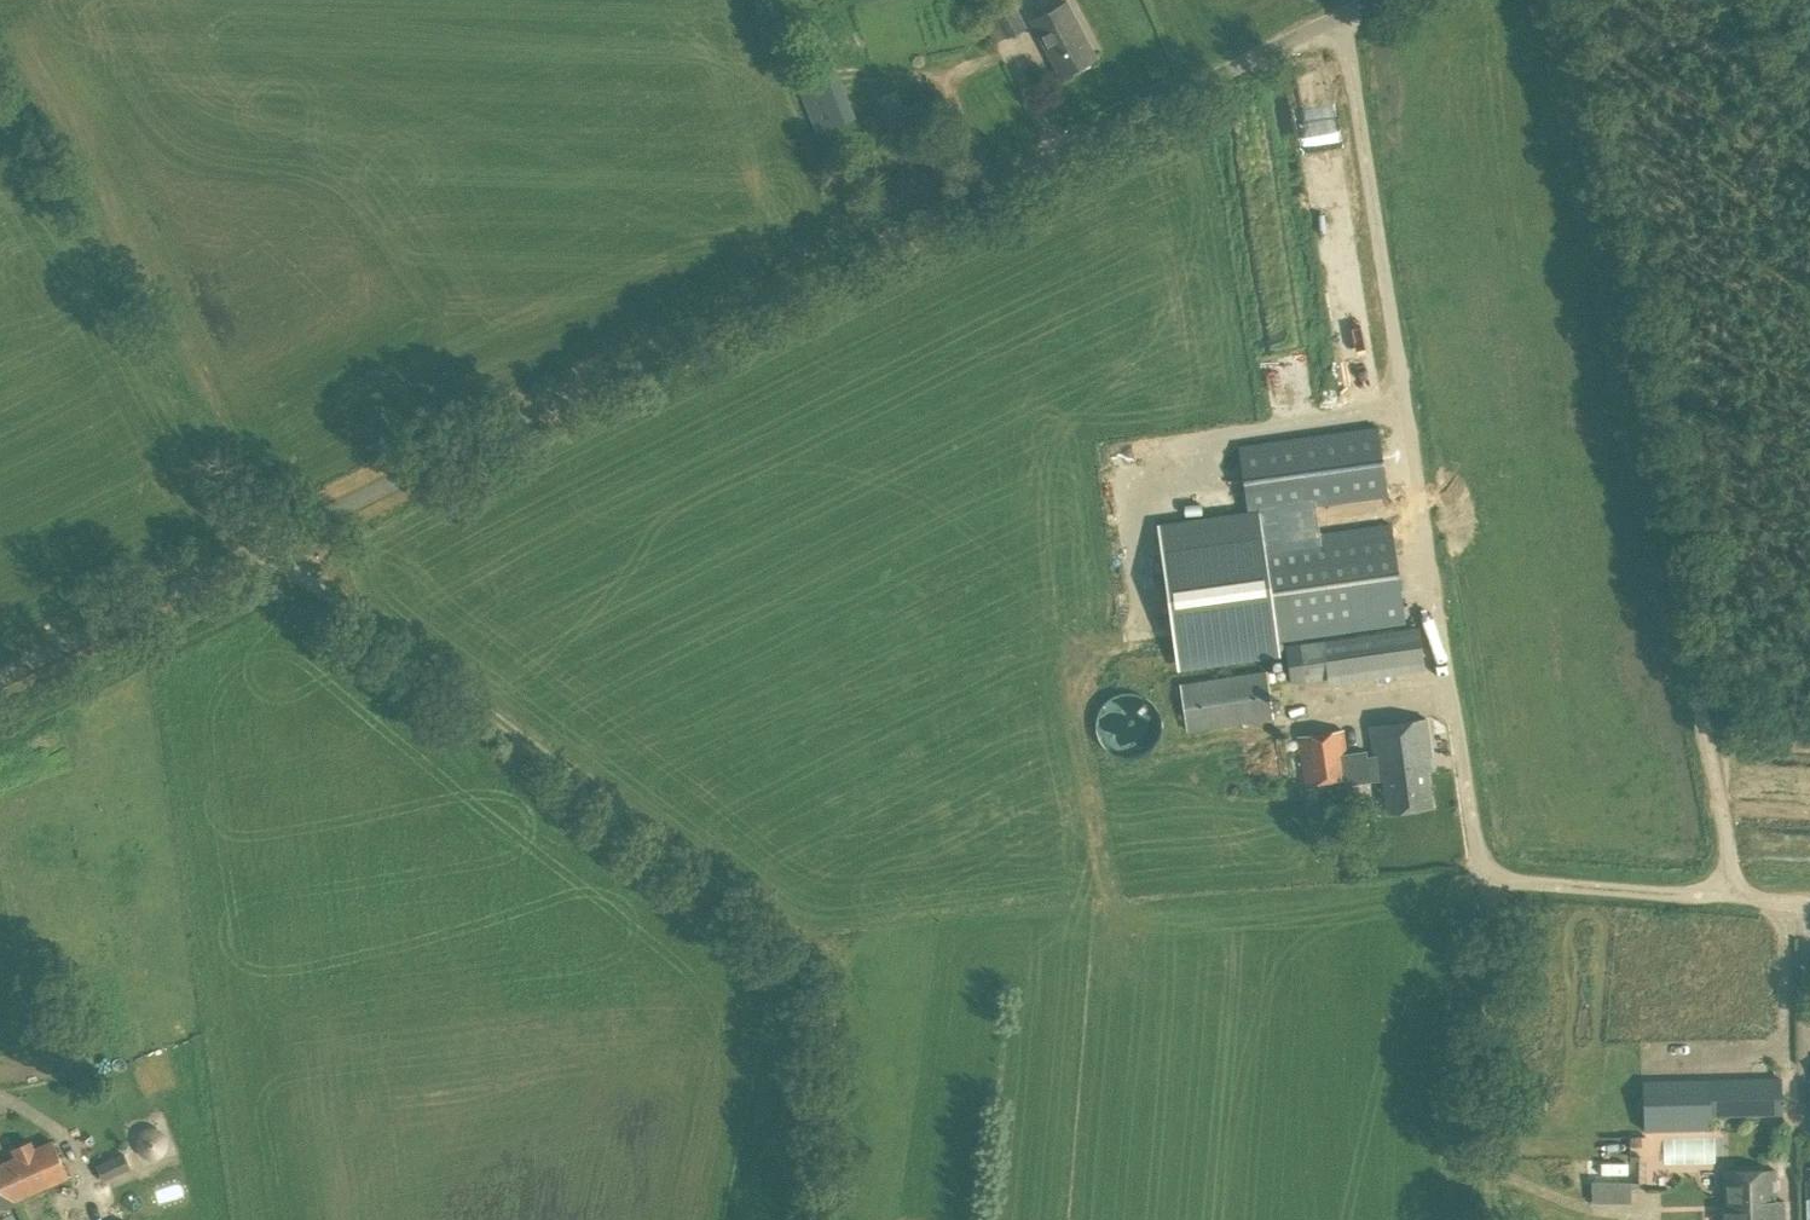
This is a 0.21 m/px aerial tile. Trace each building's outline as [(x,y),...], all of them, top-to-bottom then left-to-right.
[(1027,27),(1012,0),(1009,0),(991,10),(1006,38),(1027,27)] [(1062,75),(1080,65),(1056,21),(1039,31),(1062,75)] [(849,100),(810,116),(817,133),(856,118),(849,100)] [(885,114),(890,127),(911,119),(906,106),(885,114)] [(1388,497),(1378,428),(1254,445),(1263,514),(1388,497)] [(1277,641),(1405,624),(1391,523),(1263,540),(1259,509),(1157,523),(1178,671),(1279,656),(1277,641)] [(1329,683),(1425,670),(1419,626),(1286,645),(1291,683),(1328,678),(1329,683)] [(1126,735),(1132,734),(1137,733),(1143,731),(1148,728),(1152,724),(1156,719),(1159,714),(1161,708),(1162,702),(1162,696),(1161,690),(1158,685),(1155,680),(1152,675),(1147,671),(1142,668),(1137,666),(1131,665),(1125,665),(1119,666),(1114,668),(1108,670),(1104,674),(1100,678),(1096,683),(1094,688),(1092,694),(1092,700),(1093,706),(1094,712),(1096,717),(1100,722),(1104,726),(1109,730),(1114,732),(1120,734),(1126,735)] [(1187,731),(1273,718),(1266,670),(1180,683),(1187,731)] [(1346,770),(1347,780),(1348,783),(1382,779),(1386,814),(1435,808),(1430,772),(1435,772),(1428,720),(1370,728),(1375,766),(1350,769),(1346,770)] [(1346,770),(1350,769),(1345,732),(1299,738),(1305,786),(1347,780),(1346,770)] [(1645,1130),(1710,1128),(1709,1116),(1780,1114),(1779,1078),(1644,1081),(1645,1130)] [(1634,1135),(1635,1154),(1660,1152),(1658,1133),(1634,1135)] [(1723,1135),(1670,1137),(1671,1167),(1724,1165),(1723,1135)] [(17,1200),(16,1198),(18,1197),(68,1175),(52,1140),(34,1148),(31,1140),(13,1148),(16,1156),(0,1163),(0,1208),(17,1200)] [(103,1181),(131,1168),(125,1153),(97,1165),(103,1181)] [(1592,1163),(1594,1203),(1640,1201),(1638,1161),(1592,1163)] [(1723,1172),(1724,1215),(1720,1216),(1720,1219),(1786,1219),(1785,1202),(1777,1202),(1776,1171),(1723,1172)]
